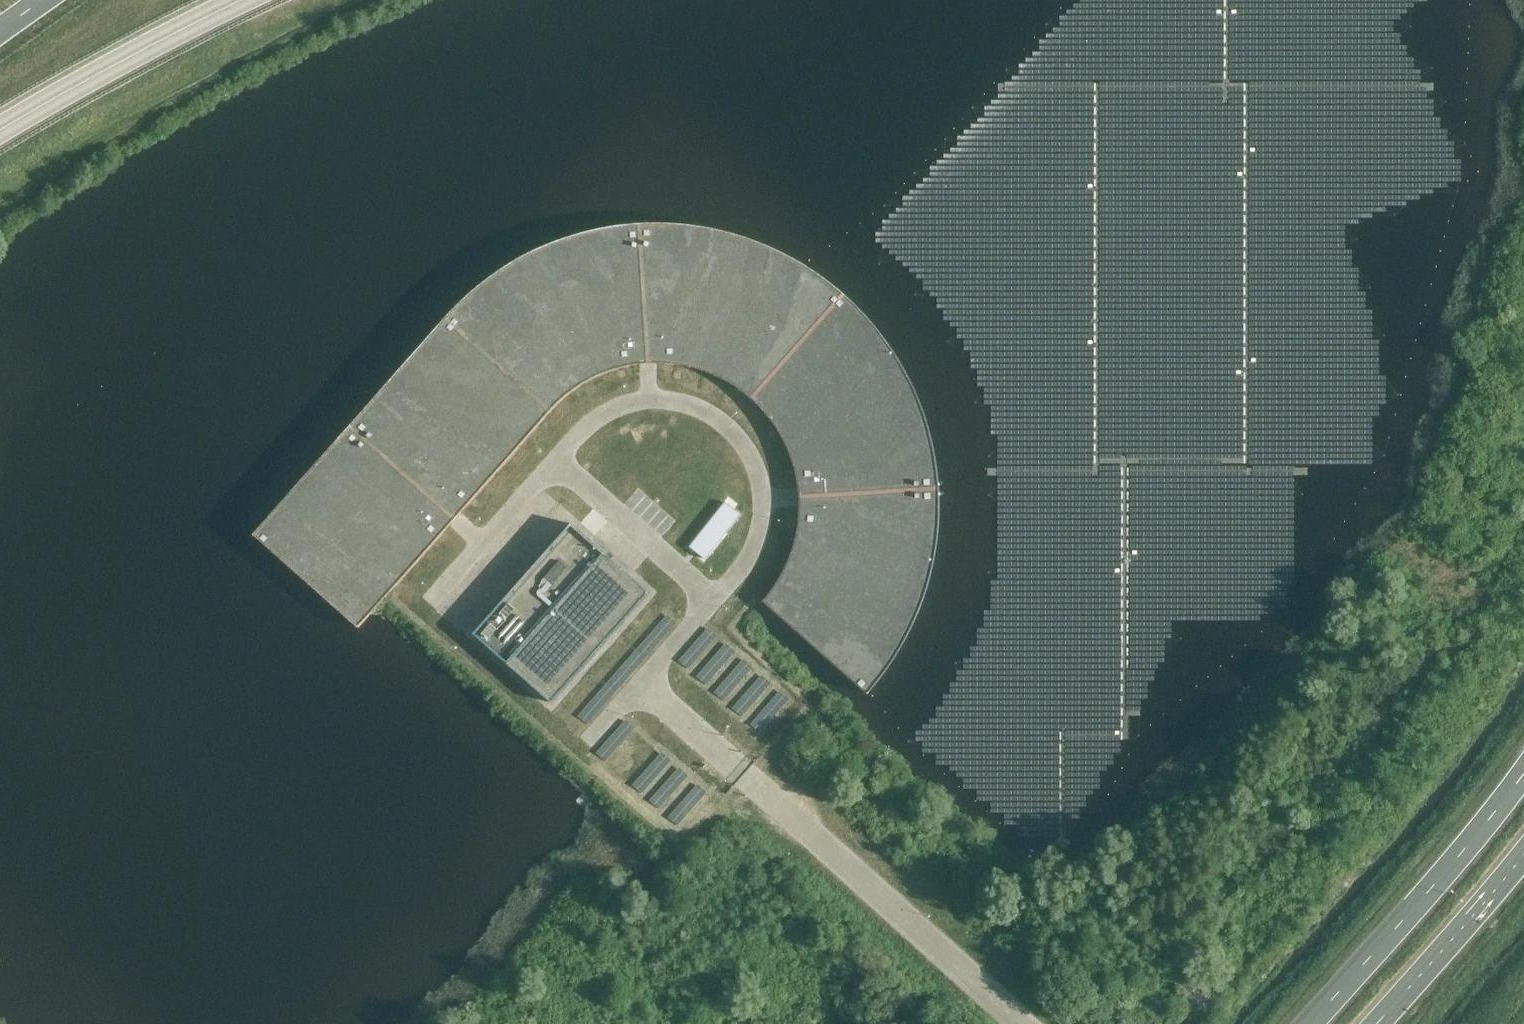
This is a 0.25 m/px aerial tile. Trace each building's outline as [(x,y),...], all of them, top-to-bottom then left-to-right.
[(688,224),(661,223),(634,224),(607,227),(581,233),(555,242),(531,253),(507,266),(485,281),(464,299),(449,314),(254,534),(359,627),(550,412),(563,398),(578,387),(595,377),(615,369),(635,365),(657,363),(678,365),(698,369),(718,377),(736,388),(753,401),(767,416),(778,432),(788,450),(794,469),(798,489),(799,509),(797,529),(792,549),(785,567),(775,585),(763,601),(868,694),(882,676),(895,657),(907,637),(917,616),(926,593),(932,570),(937,546),(939,523),(940,498),(938,474),(934,451),(929,427),(921,403),(910,379),(898,357),(883,335),(867,316),(848,297),(829,281),(809,267),(788,255),(766,245),(741,235),(715,229),(688,224)] [(726,499),(690,545),(706,558),(743,511),(726,499)] [(650,592),(572,523),(474,633),(552,703),(650,592)]
